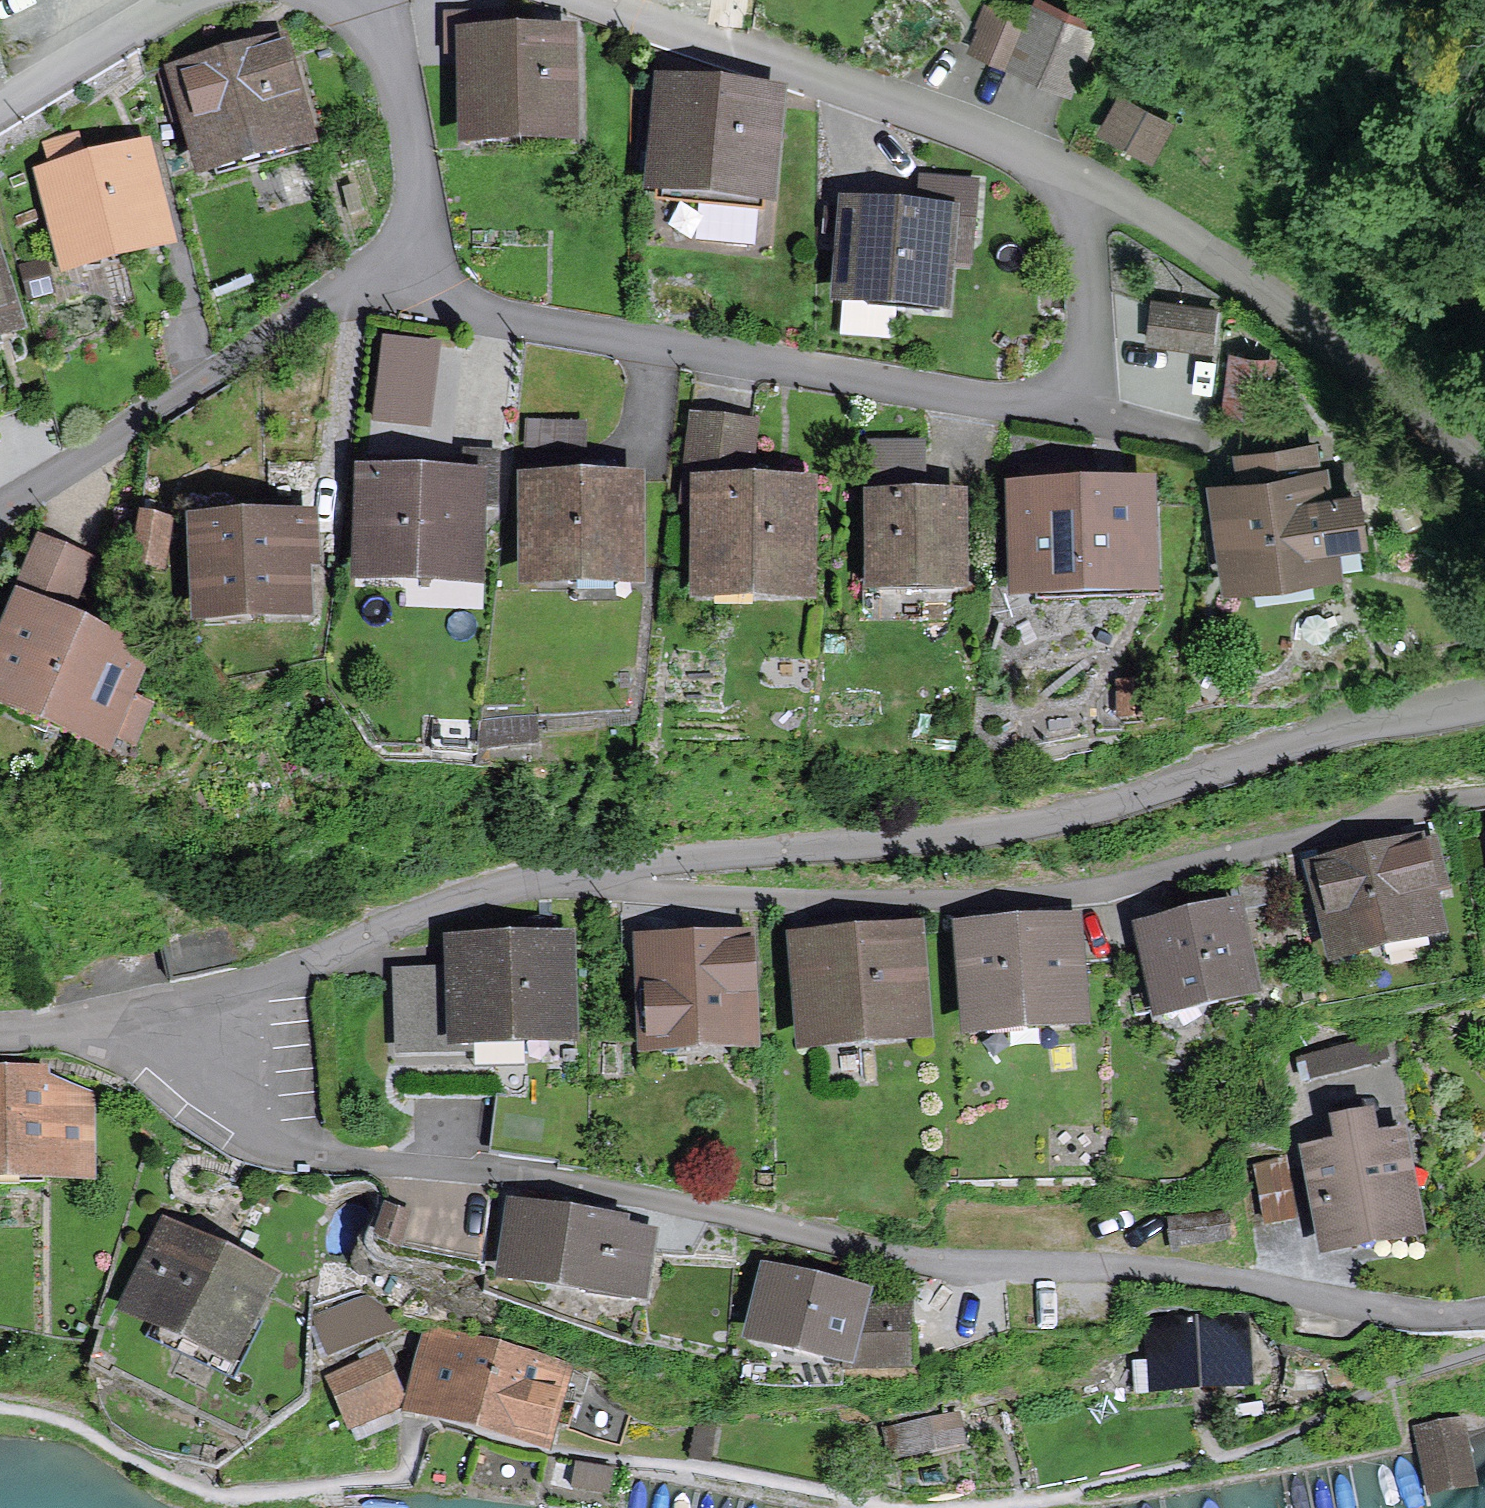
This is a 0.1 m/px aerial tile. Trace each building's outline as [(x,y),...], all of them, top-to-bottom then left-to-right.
[(986,9),(976,31),(1019,49),(1028,27),(986,9)] [(1091,34),(1035,10),(1028,27),(1019,49),(1012,66),(1067,90),(1091,34)] [(559,128),(559,89),(567,89),(566,47),(476,49),(478,130),(559,128)] [(197,113),(209,159),(304,132),(280,56),(188,81),(185,68),(161,74),(173,119),(197,113)] [(661,200),(755,210),(767,108),(649,98),(644,154),(665,156),(661,200)] [(1122,100),(1105,130),(1137,147),(1153,117),(1122,100)] [(46,148),(73,255),(162,233),(148,180),(134,183),(129,163),(84,175),(75,140),(46,148)] [(844,295),(939,303),(945,222),(972,224),(975,185),(922,181),(919,218),(850,213),(844,295)] [(1152,303),(1148,339),(1210,348),(1215,311),(1152,303)] [(1236,362),(1230,406),(1261,409),(1267,365),(1236,362)] [(712,583),(795,583),(796,502),(744,500),(751,431),(695,424),(686,499),(713,503),(712,583)] [(873,583),(959,582),(958,507),(911,507),(911,488),(922,488),(921,448),(869,449),(870,486),(867,486),(867,518),(872,518),(873,583)] [(1323,557),(1321,539),(1358,534),(1353,496),(1315,502),(1309,449),(1243,459),(1247,492),(1226,495),(1237,570),(1323,557)] [(474,572),(475,531),(467,530),(468,507),(495,508),(497,455),(463,454),(463,467),(433,465),(433,489),(398,488),(398,464),(373,463),(369,569),(474,572)] [(1026,474),(1028,581),(1136,578),(1134,502),(1061,504),(1060,473),(1026,474)] [(535,495),(535,571),(633,571),(633,529),(627,529),(627,496),(535,495)] [(202,610),(301,605),(294,502),(246,504),(247,530),(198,532),(202,610)] [(140,517),(134,564),(160,568),(166,521),(140,517)] [(41,543),(20,594),(66,613),(87,562),(41,543)] [(0,668),(0,694),(103,737),(135,661),(22,615),(0,668)] [(534,742),(532,718),(479,722),(476,746),(534,742)] [(432,751),(475,752),(476,746),(479,722),(433,719),(432,751)] [(1322,876),(1340,950),(1429,928),(1418,886),(1432,883),(1424,851),(1322,876)] [(977,1020),(1070,1014),(1062,905),(994,912),(996,937),(971,939),(977,1020)] [(1142,933),(1159,1011),(1251,991),(1234,913),(1210,919),(1208,912),(1184,917),(1185,924),(1142,933)] [(738,1032),(737,994),(745,993),(743,952),(678,955),(676,921),(621,913),(623,958),(653,956),(657,1036),(738,1032)] [(815,1033),(910,1026),(901,914),(789,923),(794,983),(811,982),(815,1033)] [(467,1049),(466,1035),(562,1032),(559,950),(555,950),(554,919),(522,920),(523,939),(497,940),(497,953),(461,954),(461,973),(397,975),(400,1051),(467,1049)] [(229,921),(160,936),(169,982),(239,967),(229,921)] [(1071,923),(1074,964),(1107,962),(1104,921),(1071,923)] [(1301,1060),(1305,1080),(1384,1062),(1379,1042),(1301,1060)] [(83,1174),(82,1101),(42,1085),(0,1086),(0,1166),(43,1166),(43,1174),(83,1174)] [(1315,1160),(1329,1238),(1408,1224),(1393,1146),(1372,1150),(1367,1120),(1337,1125),(1342,1155),(1315,1160)] [(1255,1166),(1266,1223),(1293,1217),(1282,1161),(1255,1166)] [(583,1271),(580,1291),(635,1299),(644,1238),(590,1230),(592,1220),(518,1209),(510,1260),(583,1271)] [(1166,1220),(1171,1247),(1230,1238),(1226,1210),(1166,1220)] [(164,1228),(126,1306),(223,1354),(261,1276),(164,1228)] [(844,1368),(911,1366),(911,1305),(855,1307),(857,1299),(770,1277),(756,1332),(844,1353),(844,1368)] [(313,1315),(326,1354),(397,1327),(391,1312),(370,1299),(346,1308),(344,1303),(313,1315)] [(1185,1390),(1185,1379),(1242,1376),(1239,1320),(1154,1325),(1156,1362),(1135,1363),(1136,1392),(1185,1390)] [(433,1336),(414,1407),(479,1424),(497,1353),(433,1336)] [(543,1442),(562,1371),(497,1353),(479,1424),(543,1442)] [(334,1377),(350,1418),(393,1401),(377,1359),(334,1377)] [(585,1387),(572,1429),(616,1442),(625,1414),(585,1387)] [(885,1429),(891,1456),(960,1442),(954,1415),(885,1429)] [(1459,1421),(1416,1429),(1418,1439),(1429,1493),(1473,1485),(1461,1430),(1459,1421)] [(576,1465),(572,1488),(607,1493),(611,1470),(576,1465)]
